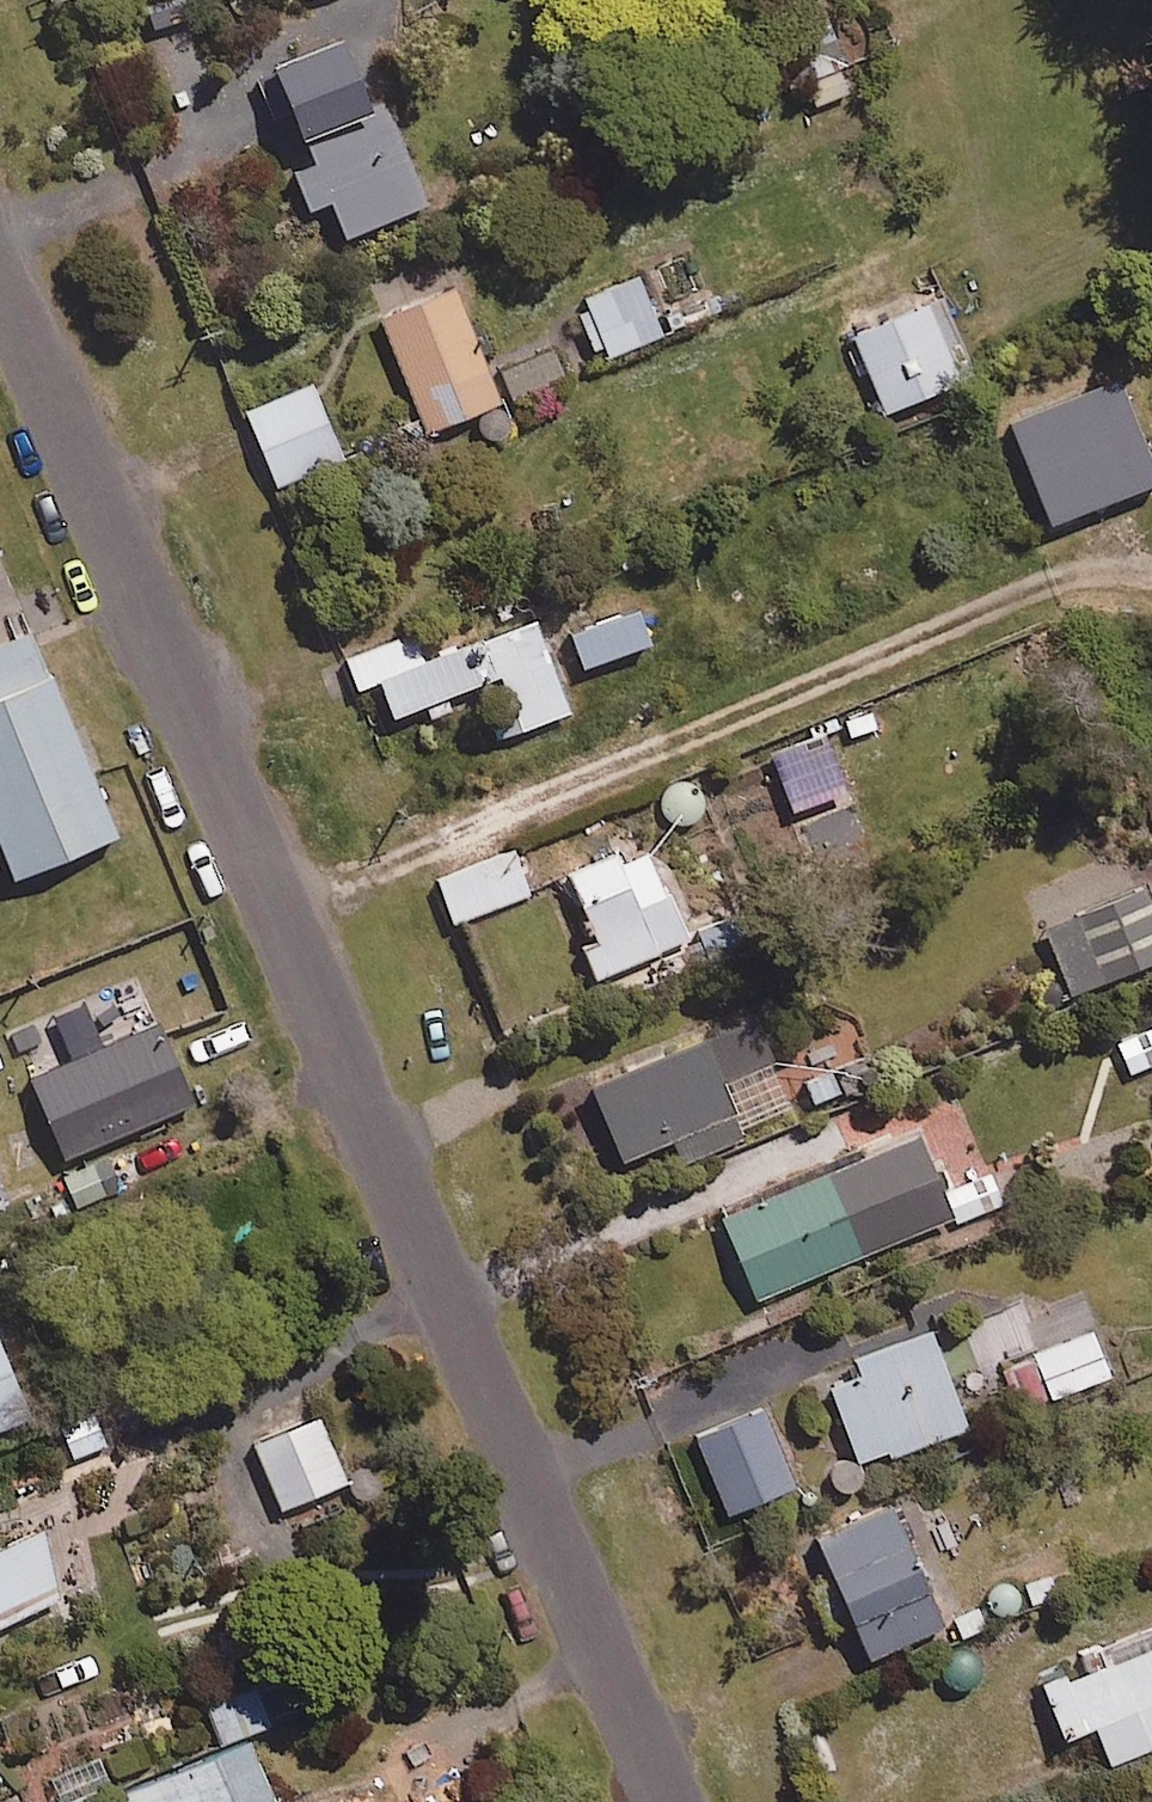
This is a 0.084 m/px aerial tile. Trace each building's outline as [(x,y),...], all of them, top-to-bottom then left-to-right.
[(186,0),(137,0),(144,26),(190,14),(186,0)] [(851,99),(813,6),(772,23),(810,116),(851,99)] [(360,96),(335,34),(260,63),(299,163),(285,168),(300,207),(323,198),(338,236),(423,203),(379,89),(360,96)] [(656,332),(633,274),(570,298),(593,357),(656,332)] [(493,399),(447,288),(376,317),(421,428),(493,399)] [(959,384),(926,301),(847,333),(881,416),(959,384)] [(563,375),(548,341),(495,365),(510,399),(563,375)] [(339,463),(307,383),(240,411),(273,491),(339,463)] [(1056,523),(1151,484),(1151,464),(1121,386),(1017,428),(1056,523)] [(645,638),(631,604),(564,632),(577,666),(645,638)] [(562,709),(528,614),(416,655),(408,633),(341,657),(352,687),(372,680),(385,714),(469,683),(488,736),(562,709)] [(17,879),(116,837),(30,635),(0,648),(0,840),(17,879)] [(771,755),(795,814),(850,793),(826,734),(771,755)] [(682,935),(638,838),(560,874),(591,941),(577,948),(590,977),(682,935)] [(507,846),(428,877),(447,925),(526,894),(507,846)] [(1129,856),(1026,900),(1068,998),(1151,962),(1151,910),(1129,856)] [(788,1114),(746,1016),(582,1086),(613,1159),(666,1137),(676,1161),(788,1114)] [(187,1104),(152,1021),(22,1076),(57,1159),(187,1104)] [(943,1216),(907,1133),(714,1215),(749,1299),(943,1216)] [(119,1190),(107,1158),(61,1175),(72,1207),(119,1190)] [(1004,1200),(991,1171),(940,1193),(953,1223),(1004,1200)] [(1102,1374),(1085,1330),(995,1364),(1012,1408),(1102,1374)] [(959,1425),(925,1331),(847,1359),(853,1376),(824,1387),(852,1464),(959,1425)] [(22,1413),(0,1362),(0,1422),(22,1413)] [(790,1484),(760,1407),(691,1434),(720,1511),(790,1484)] [(340,1480),(312,1416),(249,1442),(276,1507),(340,1480)] [(934,1625),(883,1506),(808,1539),(859,1657),(934,1625)] [(0,1543),(0,1636),(66,1623),(49,1534),(0,1543)] [(1086,1670),(1038,1690),(1057,1735),(1087,1723),(1104,1763),(1151,1743),(1151,1627),(1080,1657),(1086,1670)] [(268,1720),(251,1680),(198,1704),(215,1743),(268,1720)] [(243,1742),(119,1795),(122,1801),(269,1801),(243,1742)]
